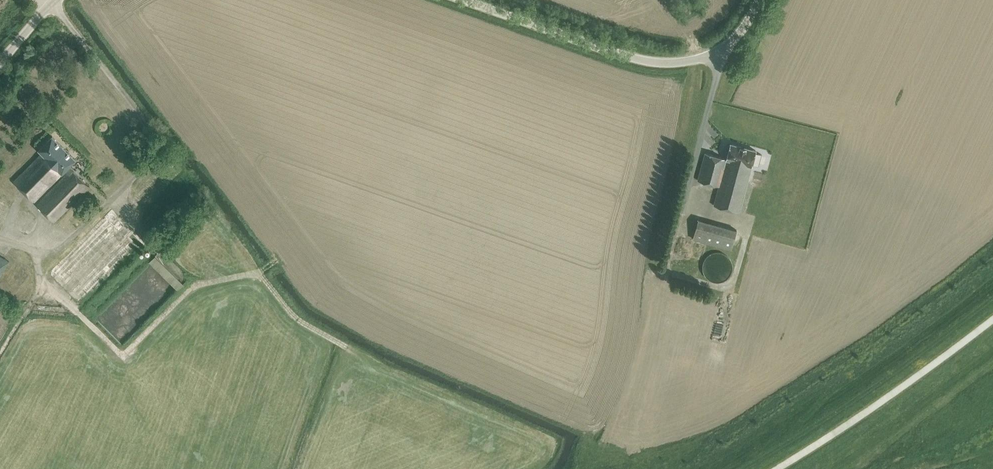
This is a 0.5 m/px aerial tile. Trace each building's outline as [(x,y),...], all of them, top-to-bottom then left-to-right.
[(681,18),(691,13),(684,0),(672,0),(681,18)] [(693,13),(702,8),(698,0),(686,0),(693,13)] [(35,201),(64,172),(67,174),(37,204),(55,221),(88,186),(68,167),(75,160),(53,136),(39,150),(42,153),(14,181),(35,201)] [(697,181),(719,187),(714,206),(739,212),(756,151),(730,144),(726,159),(705,154),(697,181)] [(3,226),(13,204),(0,198),(0,225),(3,226)] [(737,230),(698,220),(693,239),(732,249),(737,230)] [(704,260),(703,264),(702,269),(703,273),(706,277),(710,280),(714,282),(719,282),(723,281),(727,279),(730,275),(732,271),(732,266),(731,261),(728,258),(725,255),(721,253),(716,253),(711,254),(707,256),(704,260)] [(177,291),(185,282),(157,255),(149,263),(177,291)] [(9,261),(0,256),(0,276),(9,261)]
